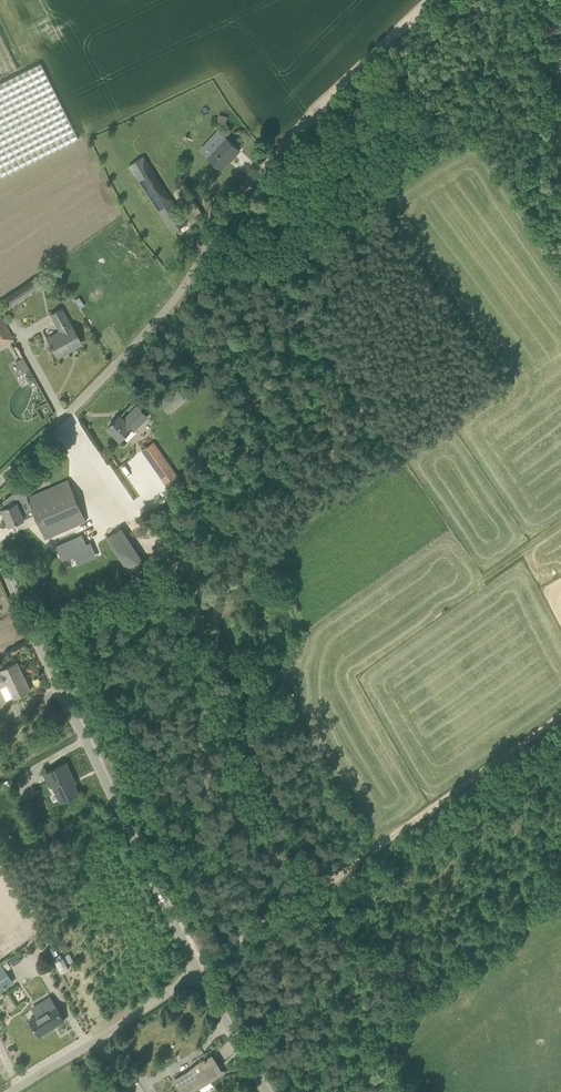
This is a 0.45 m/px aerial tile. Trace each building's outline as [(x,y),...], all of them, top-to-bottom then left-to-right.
[(0,83),(0,177),(78,139),(41,63),(0,83)] [(209,156),(222,169),(240,149),(227,137),(209,156)] [(129,165),(173,233),(188,223),(144,156),(129,165)] [(43,278),(4,305),(7,310),(35,290),(36,293),(47,284),(43,278)] [(47,339),(57,357),(82,343),(72,325),(71,326),(61,308),(51,314),(61,332),(47,339)] [(2,319),(0,320),(0,342),(1,344),(12,338),(13,339),(2,319)] [(30,369),(23,356),(16,360),(23,372),(30,369)] [(171,412),(186,399),(176,388),(161,401),(171,412)] [(110,425),(108,427),(122,440),(133,428),(135,430),(148,415),(138,406),(125,420),(120,415),(114,421),(113,420),(109,424),(110,425)] [(164,481),(176,473),(154,442),(142,450),(164,481)] [(10,525),(25,519),(22,513),(33,508),(46,538),(87,521),(69,480),(28,497),(28,498),(17,503),(17,502),(3,509),(10,525)] [(142,563),(124,525),(108,533),(126,570),(142,563)] [(88,551),(81,534),(57,545),(64,561),(88,551)] [(14,698),(31,690),(18,662),(1,671),(0,672),(0,689),(8,685),(14,698)] [(74,780),(66,763),(45,773),(51,786),(54,785),(62,802),(79,793),(73,780),(74,780)] [(61,972),(69,968),(64,956),(56,960),(61,972)] [(13,982),(2,966),(0,967),(0,991),(13,982)] [(47,1010),(31,1020),(30,1020),(39,1035),(65,1020),(56,1005),(55,1005),(50,997),(42,1002),(47,1010)] [(219,1076),(215,1070),(220,1068),(213,1055),(199,1063),(204,1071),(191,1079),(187,1072),(175,1079),(183,1091),(192,1091),(219,1076)]
